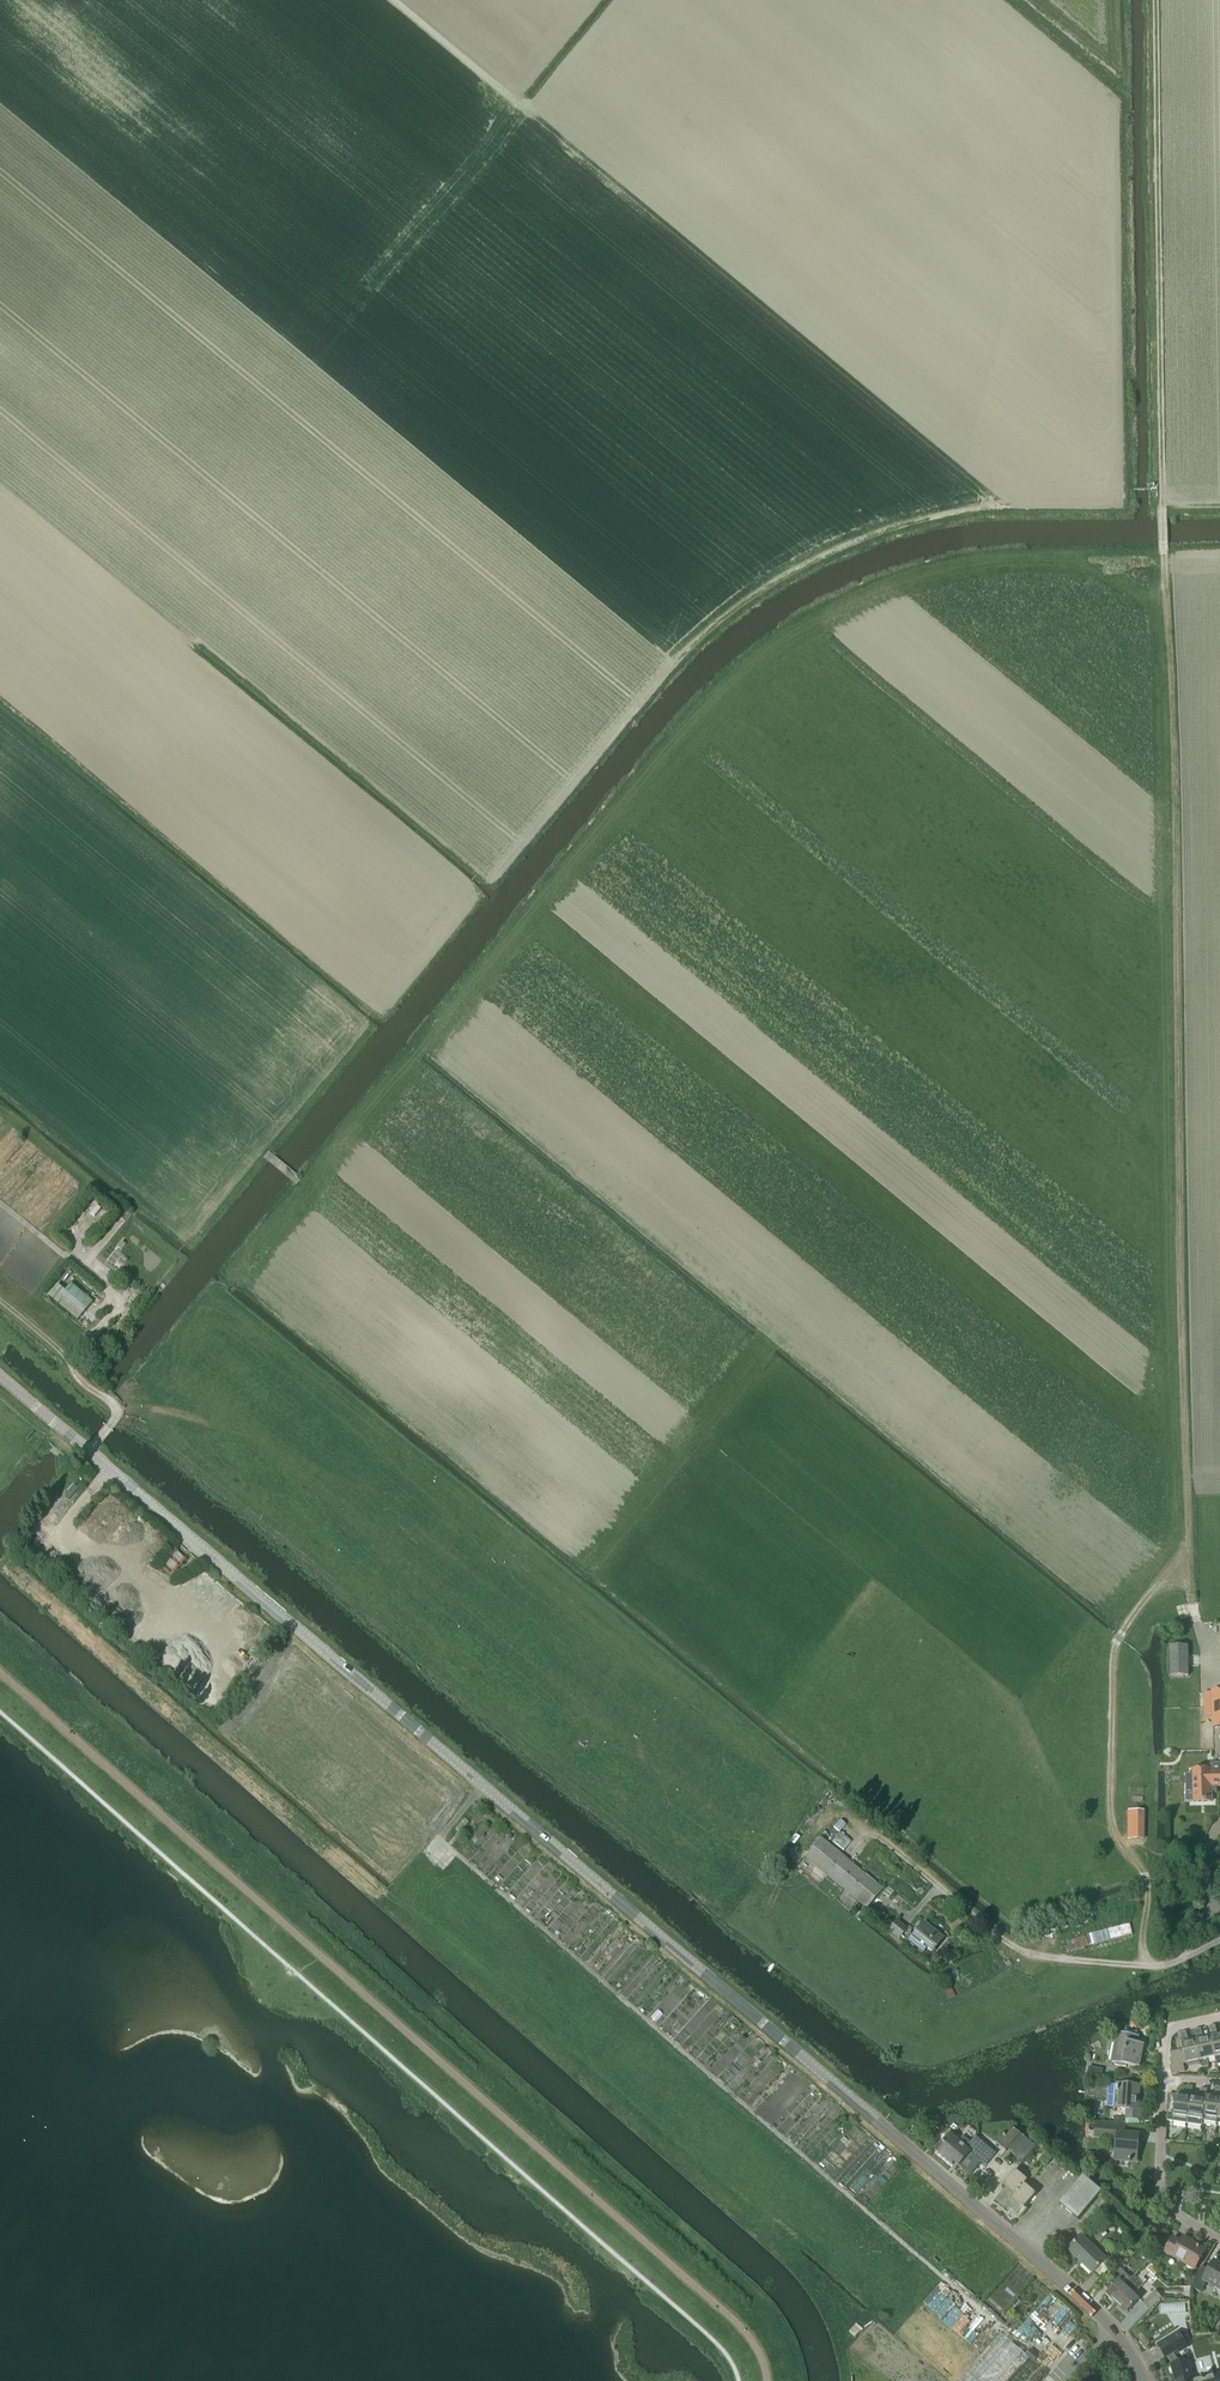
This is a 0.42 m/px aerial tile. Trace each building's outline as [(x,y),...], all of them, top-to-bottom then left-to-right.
[(77,1320),(92,1302),(71,1284),(64,1291),(57,1285),(48,1296),(77,1320)] [(1187,1647),(1171,1648),(1170,1659),(1171,1676),(1188,1676),(1187,1647)] [(1205,1693),(1205,1717),(1213,1717),(1213,1729),(1219,1728),(1219,1693),(1212,1693),(1205,1693)] [(1186,1776),(1187,1794),(1193,1793),(1193,1802),(1212,1802),(1211,1787),(1219,1787),(1219,1764),(1211,1765),(1214,1765),(1214,1771),(1211,1771),(1211,1770),(1192,1770),(1192,1776),(1186,1776)] [(1144,1812),(1129,1812),(1129,1839),(1143,1839),(1144,1812)] [(464,1819),(455,1830),(459,1833),(468,1822),(464,1819)] [(839,1820),(833,1827),(839,1832),(845,1826),(839,1820)] [(795,1833),(789,1841),(793,1844),(799,1837),(795,1833)] [(820,1838),(804,1856),(827,1875),(866,1908),(882,1889),(820,1838)] [(877,1900),(881,1903),(885,1897),(882,1894),(877,1900)] [(896,1921),(888,1931),(898,1940),(907,1930),(896,1921)] [(909,1933),(904,1940),(921,1954),(926,1948),(931,1953),(942,1939),(923,1924),(912,1937),(909,1933)] [(1130,1924),(1104,1931),(1107,1941),(1132,1935),(1130,1924)] [(1057,1925),(1043,1931),(1046,1938),(1060,1932),(1057,1925)] [(1082,1937),(1066,1943),(1069,1954),(1085,1948),(1082,1937)] [(1209,2027),(1210,2038),(1211,2038),(1215,2057),(1219,2056),(1219,2036),(1218,2037),(1215,2026),(1209,2027)] [(1200,2029),(1194,2030),(1196,2041),(1201,2060),(1202,2068),(1208,2067),(1209,2058),(1215,2057),(1211,2038),(1210,2038),(1203,2040),(1200,2029)] [(1111,2062),(1115,2063),(1114,2065),(1126,2068),(1127,2065),(1140,2068),(1140,2067),(1139,2067),(1143,2046),(1144,2046),(1144,2045),(1137,2044),(1138,2037),(1139,2037),(1139,2036),(1116,2032),(1116,2033),(1117,2033),(1111,2062)] [(1171,2059),(1170,2059),(1171,2066),(1183,2064),(1201,2060),(1196,2041),(1188,2043),(1185,2032),(1179,2033),(1182,2045),(1181,2045),(1182,2049),(1184,2056),(1171,2059)] [(1182,2049),(1170,2052),(1171,2059),(1184,2056),(1182,2049)] [(1171,2066),(1169,2067),(1171,2075),(1185,2072),(1183,2064),(1171,2066)] [(1090,2068),(1089,2075),(1099,2077),(1100,2070),(1090,2068)] [(1110,2084),(1108,2107),(1114,2107),(1114,2108),(1126,2109),(1125,2118),(1140,2119),(1141,2109),(1137,2109),(1139,2086),(1116,2084),(1116,2085),(1110,2084)] [(1167,2106),(1167,2118),(1172,2119),(1172,2121),(1186,2123),(1190,2098),(1192,2087),(1186,2086),(1183,2097),(1175,2095),(1173,2107),(1167,2106)] [(1200,2125),(1202,2126),(1203,2121),(1216,2123),(1219,2101),(1219,2087),(1216,2087),(1213,2098),(1205,2097),(1200,2125)] [(1190,2098),(1186,2123),(1200,2125),(1205,2097),(1206,2089),(1201,2088),(1198,2099),(1190,2098)] [(1095,2131),(1094,2138),(1116,2140),(1114,2159),(1136,2162),(1139,2135),(1124,2134),(1125,2127),(1096,2123),(1095,2131)] [(1001,2135),(995,2143),(1006,2152),(1008,2150),(1023,2163),(1036,2148),(1014,2129),(1006,2137),(1005,2136),(1003,2137),(1001,2135)] [(949,2133),(934,2151),(953,2166),(955,2163),(970,2176),(982,2162),(986,2166),(996,2154),(976,2137),(971,2144),(963,2137),(959,2142),(949,2133)] [(1049,2149),(1040,2160),(1043,2163),(1052,2152),(1049,2149)] [(1052,2152),(1043,2163),(1046,2166),(1055,2154),(1052,2152)] [(1007,2188),(995,2201),(1004,2209),(1028,2181),(1016,2171),(1004,2185),(1007,2188)] [(1083,2176),(1059,2204),(1078,2220),(1102,2192),(1083,2176)] [(1028,2181),(1004,2209),(1005,2209),(1005,2208),(1019,2219),(1027,2210),(1025,2208),(1036,2195),(1025,2185),(1028,2181)] [(1099,2222),(1094,2228),(1100,2233),(1105,2227),(1099,2222)] [(1081,2236),(1068,2250),(1092,2274),(1106,2260),(1081,2236)] [(1172,2238),(1164,2252),(1194,2270),(1205,2252),(1182,2238),(1180,2243),(1172,2238)] [(1190,2287),(1199,2293),(1205,2283),(1210,2285),(1219,2291),(1219,2264),(1214,2260),(1209,2270),(1202,2266),(1193,2282),(1190,2287)] [(1146,2270),(1137,2279),(1139,2281),(1143,2285),(1146,2282),(1144,2279),(1150,2273),(1146,2270)] [(1118,2271),(1104,2286),(1109,2291),(1106,2293),(1117,2303),(1139,2281),(1137,2279),(1137,2278),(1135,2276),(1125,2286),(1121,2282),(1124,2278),(1119,2272),(1118,2271)] [(1139,2281),(1117,2303),(1127,2313),(1140,2301),(1134,2295),(1138,2291),(1144,2285),(1143,2285),(1139,2281)] [(1154,2291),(1143,2303),(1150,2310),(1161,2298),(1154,2291)] [(957,2380),(980,2380),(1012,2343),(999,2332),(994,2338),(957,2380)] [(1158,2345),(1166,2359),(1169,2359),(1173,2366),(1177,2380),(1192,2380),(1187,2361),(1180,2363),(1175,2355),(1187,2347),(1178,2333),(1158,2345)] [(980,2380),(1010,2380),(1030,2358),(1012,2343),(980,2380)]
